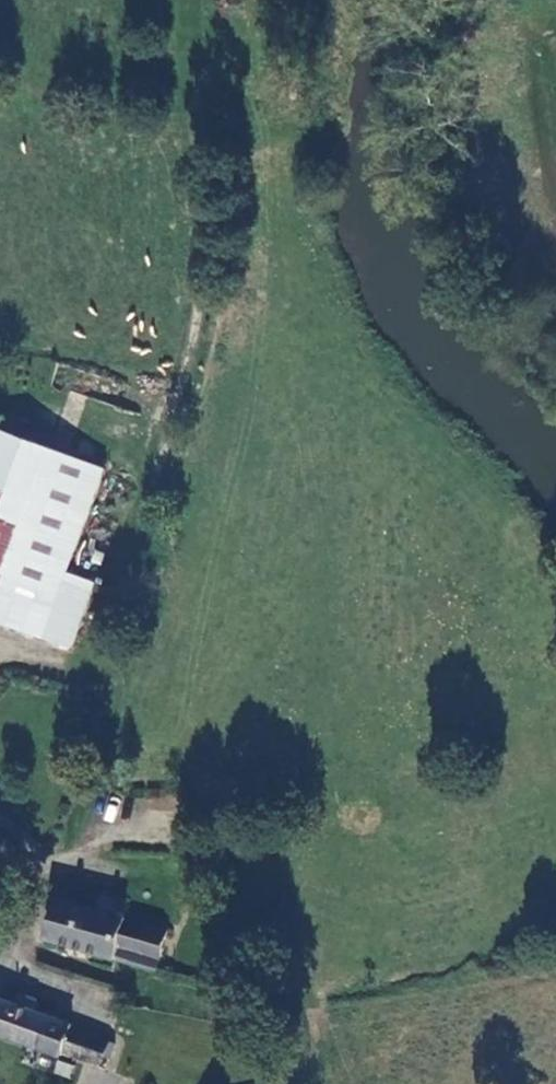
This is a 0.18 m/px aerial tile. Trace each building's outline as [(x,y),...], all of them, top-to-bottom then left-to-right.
[(108,475),(0,435),(0,496),(8,499),(2,518),(22,534),(2,582),(59,606),(69,579),(108,475)] [(2,582),(22,534),(2,518),(8,499),(0,496),(0,581),(2,582)] [(2,582),(0,589),(0,627),(71,657),(95,591),(69,579),(59,606),(2,582)] [(122,946),(162,959),(169,935),(129,922),(129,919),(59,897),(47,940),(118,962),(122,946)] [(22,998),(18,1007),(31,1012),(34,1003),(22,998)] [(99,1071),(108,1046),(53,1025),(54,1021),(31,1012),(18,1007),(0,1000),(0,1034),(99,1071)]
